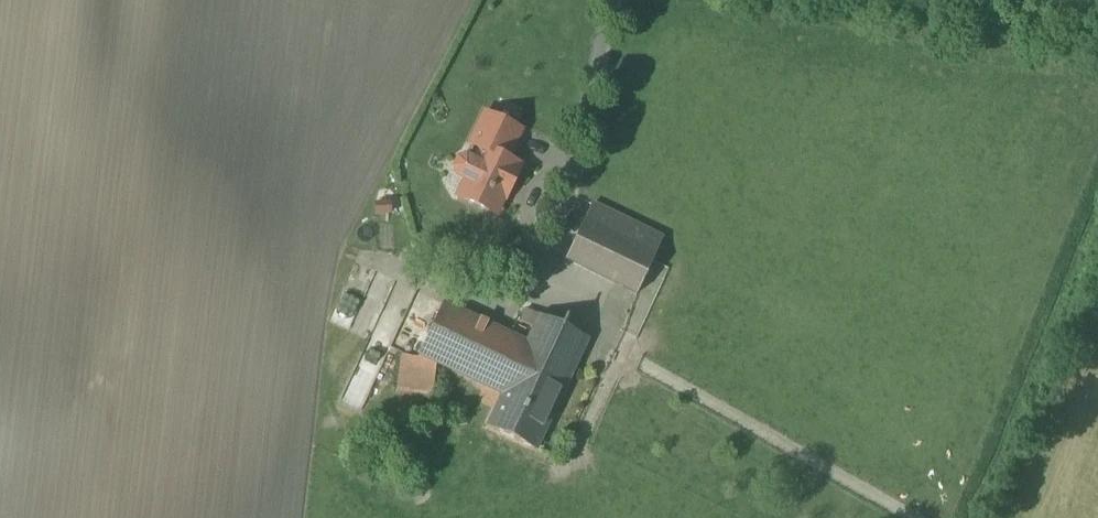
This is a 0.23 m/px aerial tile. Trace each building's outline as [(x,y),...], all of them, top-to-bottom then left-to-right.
[(520,132),(484,115),(470,146),(480,151),(475,164),(466,181),(458,197),(495,215),(503,199),(504,199),(519,168),(506,162),(520,132)] [(466,181),(475,164),(465,159),(458,161),(454,170),(457,177),(466,181)] [(662,241),(591,206),(565,261),(636,296),(651,264),(662,241)] [(515,368),(562,391),(586,339),(539,317),(526,345),(442,305),(419,355),(415,394),(432,396),(436,363),(502,394),(515,368)] [(515,368),(502,394),(486,428),(534,450),(562,391),(515,368)]
